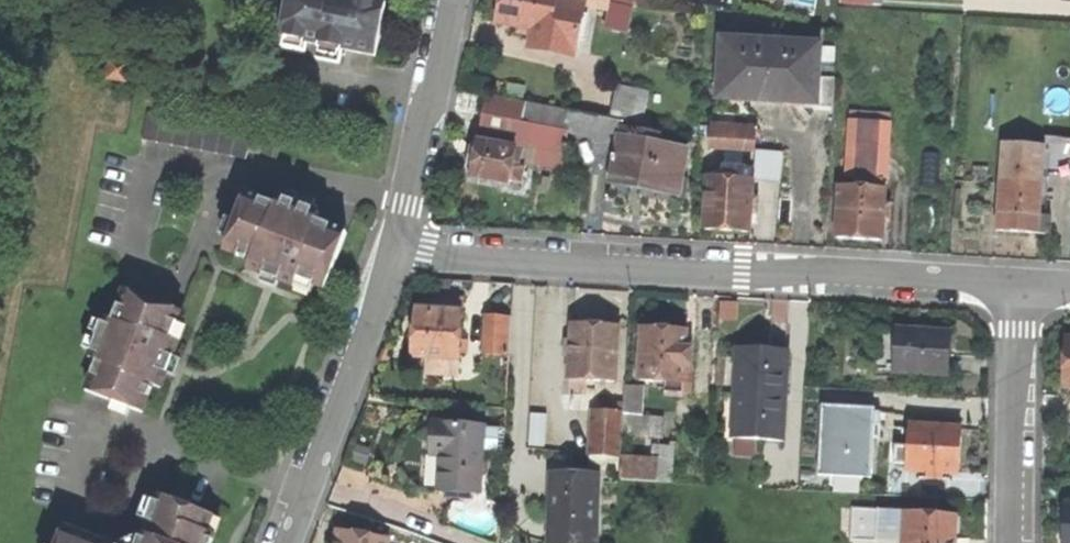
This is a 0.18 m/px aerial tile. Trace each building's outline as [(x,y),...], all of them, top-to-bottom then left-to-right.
[(346,51),(376,57),(387,5),(365,0),(288,0),(281,37),(285,38),(307,43),(317,45),(316,49),(319,50),(342,55),(345,55),(346,51)] [(570,54),(579,13),(549,7),(551,0),(494,0),(494,1),(490,23),(503,26),(502,34),(522,38),(524,30),(544,34),(541,48),(570,54)] [(602,8),(601,14),(622,18),(626,0),(569,0),(569,1),(602,8)] [(305,53),(307,43),(285,38),(283,48),(305,53)] [(780,100),(814,102),(816,78),(817,49),(724,43),(721,97),(780,100)] [(340,65),(342,55),(319,50),(317,60),(340,65)] [(816,78),(814,102),(814,109),(833,110),(835,79),(816,78)] [(612,86),(606,119),(614,120),(636,124),(642,92),(612,86)] [(559,130),(602,139),(606,119),(482,95),(472,141),(469,153),(463,158),(461,168),(467,176),(503,184),(504,179),(516,182),(519,166),(514,165),(519,140),(534,144),(531,160),(554,165),(559,145),(555,145),(559,130)] [(246,152),(258,154),(262,134),(146,112),(141,140),(244,160),(246,152)] [(614,120),(606,119),(602,139),(610,141),(614,120)] [(864,239),(879,240),(882,187),(878,187),(879,177),(883,178),(886,122),(846,120),(842,175),(854,176),(853,185),(836,184),(832,237),(864,239)] [(752,127),(706,123),(704,146),(750,149),(752,127)] [(615,129),(613,137),(631,141),(633,132),(615,129)] [(643,188),(671,194),(680,151),(651,145),(653,136),(633,132),(631,141),(613,137),(605,181),(643,188)] [(1069,174),(1069,139),(1057,138),(1056,152),(1045,151),(1044,172),(1069,174)] [(1034,214),(1039,145),(998,142),(991,230),(1015,231),(1045,234),(1046,215),(1034,214)] [(780,152),(751,149),(750,170),(720,168),(719,176),(703,175),(699,229),(729,231),(744,232),(745,221),(752,221),(755,188),(747,187),(748,178),(778,180),(780,152)] [(288,193),(285,200),(296,204),(299,197),(288,193)] [(251,262),(248,269),(264,276),(280,282),(296,288),(299,280),(314,286),(325,290),(347,234),(315,222),(319,213),(313,211),(302,207),(296,204),(285,200),(278,198),(275,206),(245,194),(234,223),(228,239),(223,251),(251,262)] [(305,199),(302,207),(313,211),(316,203),(305,199)] [(220,236),(228,239),(234,223),(227,220),(220,236)] [(277,290),(280,282),(264,276),(260,284),(267,286),(277,290)] [(311,294),(314,286),(299,280),(296,288),(311,294)] [(130,408),(142,413),(152,387),(160,390),(166,373),(172,357),(178,342),(169,339),(176,323),(180,311),(125,290),(113,320),(106,317),(90,358),(98,361),(86,391),(114,402),(130,408)] [(412,298),(411,311),(458,314),(459,301),(412,298)] [(408,356),(455,359),(458,314),(411,311),(409,336),(408,356)] [(483,354),(504,356),(506,316),(486,315),(483,354)] [(184,326),(176,323),(169,339),(178,342),(184,326)] [(567,379),(609,381),(612,325),(586,324),(569,323),(567,379)] [(662,391),(687,393),(689,336),(683,336),(683,331),(660,329),(637,328),(635,379),(662,381),(662,391)] [(898,332),(896,356),(895,370),(895,372),(946,376),(949,333),(923,331),(898,329),(898,332)] [(874,369),(885,369),(885,355),(896,356),(898,332),(876,331),(874,369)] [(1064,337),(1062,369),(1061,386),(1069,386),(1069,338),(1064,337)] [(761,350),(738,349),(731,440),(783,443),(788,351),(761,350)] [(895,370),(896,356),(885,355),(885,369),(895,370)] [(181,360),(172,357),(166,373),(175,377),(178,369),(181,360)] [(652,435),(657,436),(658,414),(639,414),(640,385),(621,385),(619,434),(652,435)] [(127,417),(130,408),(114,402),(111,411),(127,417)] [(822,406),(821,423),(873,425),(874,409),(822,406)] [(613,467),(613,454),(595,453),(597,411),(587,409),(585,453),(588,453),(588,465),(613,467)] [(433,410),(432,426),(477,429),(478,412),(433,410)] [(595,453),(613,454),(616,412),(597,411),(595,453)] [(524,446),(542,447),(543,413),(526,412),(524,446)] [(873,425),(821,423),(818,476),(833,477),(860,478),(870,479),(873,432),(873,425)] [(435,493),(474,495),(477,429),(432,426),(431,446),(430,457),(437,457),(435,493)] [(908,446),(907,464),(906,469),(920,470),(949,471),(958,472),(960,450),(961,429),(909,426),(908,446)] [(668,447),(669,436),(657,436),(652,435),(652,447),(668,447)] [(894,463),(907,464),(908,446),(895,445),(894,463)] [(651,463),(620,462),(619,480),(667,482),(668,447),(652,447),(651,463)] [(949,471),(920,470),(919,477),(948,479),(949,471)] [(553,474),(553,498),(551,542),(595,542),(597,476),(553,474)] [(860,491),(860,478),(833,477),(833,490),(860,491)] [(215,535),(207,532),(212,517),(190,509),(178,504),(157,496),(155,502),(147,521),(139,542),(212,542),(215,535)] [(138,518),(147,521),(155,502),(146,498),(138,518)] [(180,499),(178,504),(190,509),(192,503),(180,499)] [(1061,503),(1060,523),(1059,542),(1069,542),(1069,504),(1061,503)] [(901,542),(904,512),(850,508),(848,538),(901,542)] [(904,512),(901,542),(953,542),(955,516),(904,512)] [(220,520),(212,517),(207,532),(215,535),(220,520)] [(64,529),(59,542),(101,542),(64,529)] [(335,533),(333,542),(382,542),(382,540),(335,533)]
